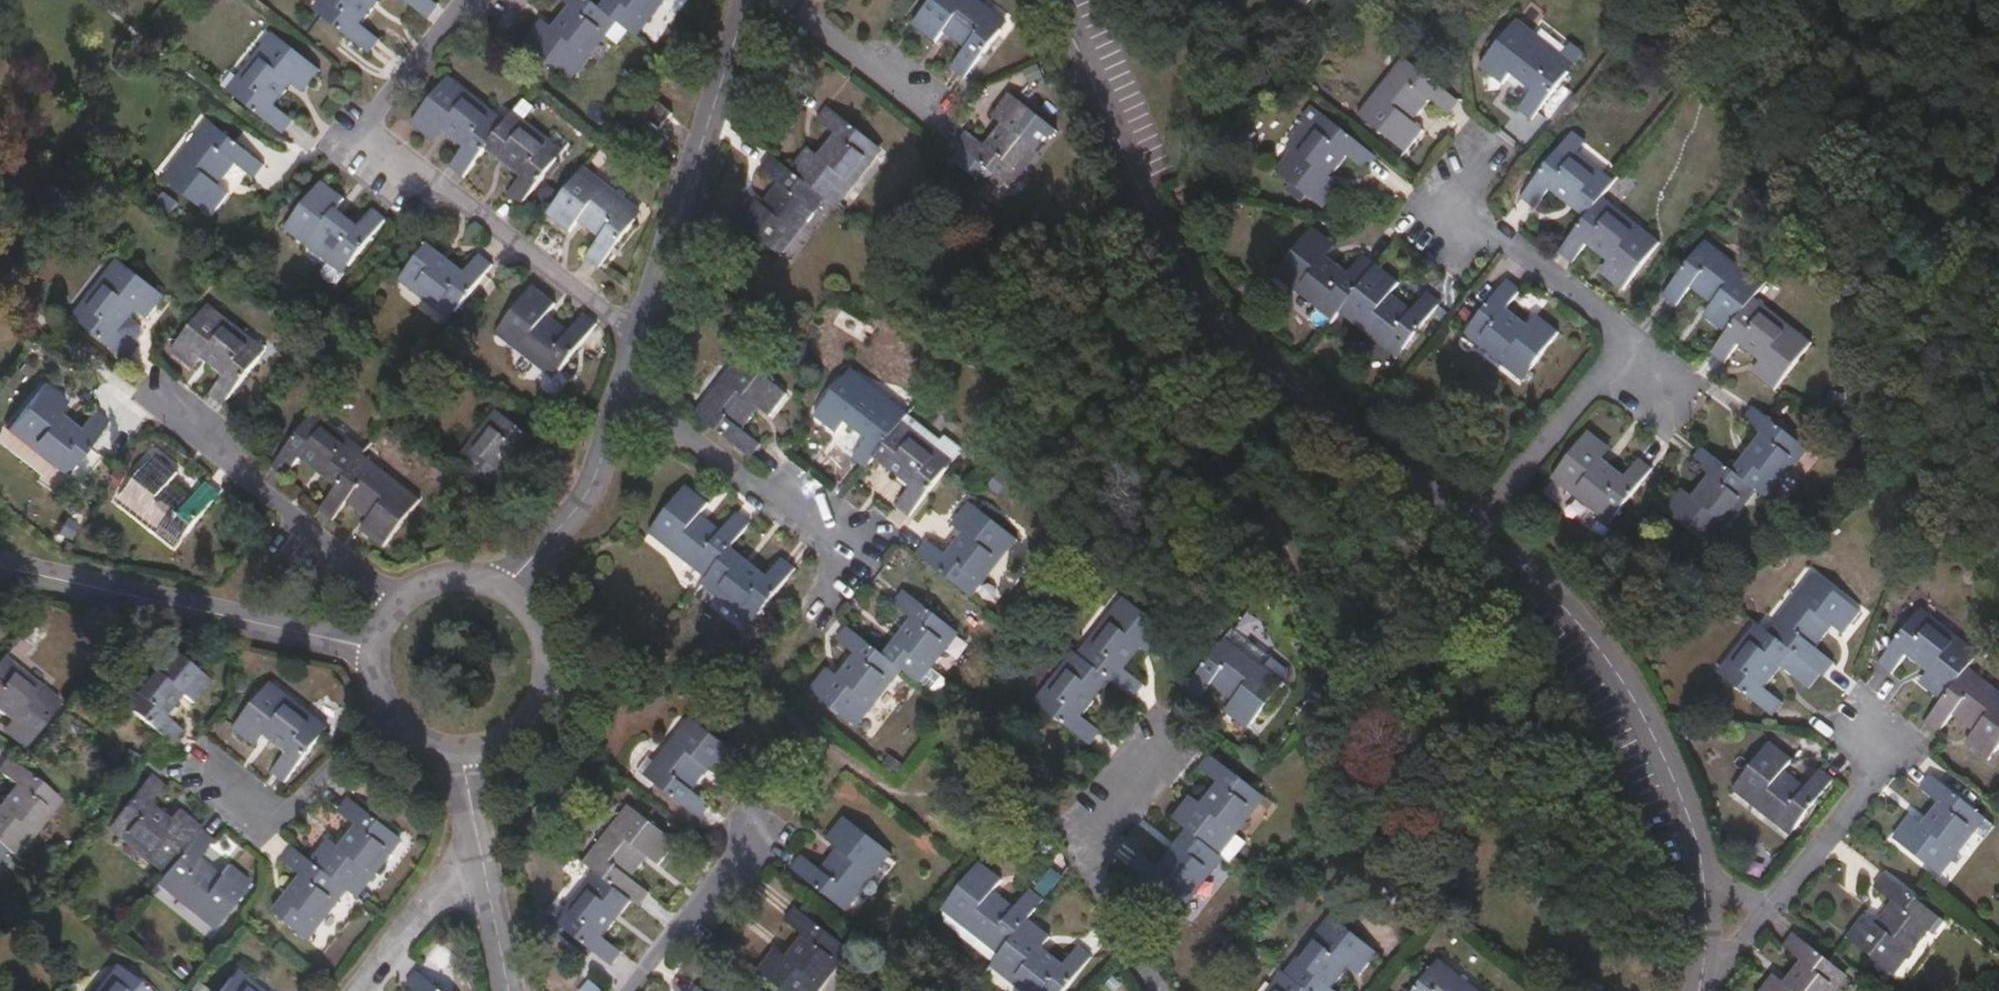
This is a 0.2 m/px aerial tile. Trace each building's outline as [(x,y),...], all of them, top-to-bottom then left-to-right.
[(314,8),(369,53),(379,39),(362,25),(382,0),(321,0),(314,8)] [(440,5),(434,0),(406,0),(429,18),(440,5)] [(594,0),(563,0),(569,4),(552,26),(542,19),(526,41),(571,77),(606,33),(617,18),(602,6),(594,0)] [(641,37),(670,0),(606,0),(602,6),(617,18),(632,31),(641,37)] [(915,26),(938,44),(946,33),(966,49),(952,69),(967,79),(1008,25),(978,0),(936,0),(915,26)] [(1309,8),(1315,0),(1298,0),(1309,8)] [(617,18),(606,33),(620,44),(632,31),(617,18)] [(1534,91),(1520,108),(1534,119),(1577,64),(1519,19),(1483,66),(1504,84),(1513,74),(1534,91)] [(236,94),(283,133),(294,120),(276,104),(292,83),(302,91),(320,69),(278,35),(242,79),(246,82),(236,94)] [(1361,114),(1409,151),(1426,130),(1417,121),(1433,100),(1452,114),(1462,101),(1406,57),(1361,114)] [(246,82),(242,79),(233,73),(224,85),(236,94),(246,82)] [(451,165),(465,176),(487,148),(508,119),(451,74),(413,123),(436,141),(445,131),(465,147),(451,165)] [(988,146),(969,132),(959,145),(966,150),(956,162),(984,183),(988,178),(998,185),(1003,179),(1015,189),(1059,131),(1011,94),(994,116),(1004,125),(988,146)] [(661,126),(672,112),(657,100),(646,115),(661,126)] [(537,114),(521,103),(512,114),(528,125),(537,114)] [(829,198),(841,208),(884,152),(830,107),(819,120),(838,136),(820,157),(811,149),(793,170),(829,198)] [(508,119),(487,148),(521,176),(506,194),(521,206),(563,153),(528,125),(512,114),(508,119)] [(1279,171),(1325,208),(1343,186),(1333,177),(1350,156),(1368,170),(1379,157),(1323,114),(1279,171)] [(264,165),(210,121),(165,178),(212,215),(230,193),(220,185),(237,164),(254,177),(264,165)] [(1605,197),(1618,180),(1567,141),(1524,196),(1538,208),(1551,190),(1588,218),(1605,197)] [(793,170),(774,155),(763,169),(780,185),(763,205),(753,197),(736,220),(783,257),(829,198),(793,170)] [(586,168),(549,215),(570,231),(577,222),(598,238),(585,256),(599,267),(642,213),(586,168)] [(387,218),(373,207),(360,225),(337,206),(344,198),(323,181),(290,223),(332,259),(337,255),(349,264),(387,218)] [(1662,241),(1605,197),(1588,218),(1561,252),(1575,262),(1589,245),(1609,260),(1602,271),(1625,289),(1662,241)] [(1277,276),(1334,321),(1341,313),(1379,265),(1366,255),(1352,273),(1330,256),(1337,245),(1315,228),(1277,276)] [(1758,297),(1767,285),(1708,241),(1664,295),(1677,306),(1692,288),(1713,303),(1705,315),(1729,333),(1758,297)] [(453,319),(494,263),(480,253),(466,270),(428,243),(401,282),(453,319)] [(337,255),(332,259),(324,271),(324,277),(329,281),(335,283),(349,264),(337,255)] [(73,315),(103,340),(116,323),(123,328),(132,317),(133,315),(129,313),(133,307),(148,317),(165,297),(116,259),(73,315)] [(1379,265),(1341,313),(1399,358),(1442,303),(1430,293),(1416,309),(1395,293),(1402,283),(1379,265)] [(1524,380),(1562,332),(1539,314),(1530,325),(1509,307),(1521,290),(1508,280),(1466,334),(1524,380)] [(598,322),(584,311),(571,329),(550,312),(557,302),(533,283),(496,333),(556,379),(598,322)] [(1814,342),(1758,297),(1729,333),(1713,353),(1726,363),(1740,345),(1761,362),(1754,372),(1777,390),(1814,342)] [(224,405),(267,349),(208,304),(172,350),(195,368),(203,359),(224,375),(210,394),(224,405)] [(120,332),(136,343),(142,335),(142,325),(132,317),(123,328),(120,332)] [(120,332),(123,328),(116,323),(103,340),(129,360),(139,346),(136,343),(120,332)] [(742,360),(696,416),(724,439),(753,461),(764,446),(746,431),(763,411),(773,418),(789,396),(742,360)] [(855,460),(866,469),(876,458),(903,424),(910,415),(911,414),(855,370),(818,417),(839,435),(848,425),(868,441),(855,460)] [(64,473),(108,419),(94,409),(81,426),(58,408),(66,398),(44,381),(7,427),(64,473)] [(1758,490),(1771,500),(1811,450),(1755,406),(1744,420),(1762,434),(1733,470),(1758,490)] [(542,464),(552,451),(496,408),(455,460),(492,489),(522,449),(542,464)] [(364,453),(367,448),(316,409),(273,466),(288,477),(301,460),(337,487),(364,453)] [(924,426),(910,415),(903,424),(917,435),(924,426)] [(917,435),(903,424),(876,458),(913,488),(902,502),(915,512),(950,469),(943,464),(946,459),(917,435)] [(1591,432),(1554,478),(1611,523),(1655,469),(1642,458),(1627,475),(1606,458),(1612,449),(1591,432)] [(1758,490),(1733,470),(1703,446),(1693,460),(1711,474),(1694,495),(1683,487),(1666,509),(1715,547),(1758,490)] [(337,487),(321,509),(333,518),(347,502),(367,517),(360,527),(384,546),(421,497),(364,453),(337,487)] [(177,549),(220,494),(206,483),(192,499),(171,482),(179,473),(157,454),(119,503),(177,549)] [(734,548),(754,524),(739,513),(725,530),(704,514),(712,505),(689,487),(651,533),(709,580),(734,548)] [(919,555),(973,598),(1019,540),(972,503),(954,525),(964,534),(947,554),(930,541),(919,555)] [(709,580),(705,585),(753,624),(798,569),(784,558),(769,577),(734,548),(709,580)] [(1824,674),(1826,676),(1837,661),(1819,647),(1836,626),(1846,633),(1863,611),(1815,573),(1770,631),(1822,673),(1824,674)] [(953,632),(904,594),(893,608),(911,621),(884,655),(903,671),(935,697),(940,696),(947,688),(946,682),(929,669),(947,647),(944,645),(953,632)] [(1113,682),(1136,699),(1146,685),(1129,670),(1144,650),(1154,657),(1171,635),(1124,598),(1079,655),(1113,682)] [(1971,666),(1980,653),(1924,608),(1879,663),(1893,673),(1907,655),(1928,672),(1921,683),(1943,700),(1971,666)] [(1770,631),(1758,623),(1719,672),(1774,716),(1785,702),(1768,688),(1785,667),(1812,689),(1824,674),(1822,673),(1770,631)] [(884,655),(849,629),(839,641),(855,654),(839,675),(829,668),(812,691),(859,729),(903,671),(884,655)] [(1226,711),(1248,728),(1285,682),(1228,637),(1186,691),(1199,703),(1214,685),(1233,700),(1226,711)] [(173,746),(184,732),(167,717),(183,697),(193,705),(209,682),(162,645),(117,702),(173,746)] [(1079,655),(1075,652),(1037,702),(1092,745),(1102,732),(1085,719),(1113,682),(1079,655)] [(5,658),(0,664),(0,715),(10,723),(2,732),(25,750),(63,703),(5,658)] [(1971,666),(1943,700),(1927,722),(1940,733),(1955,715),(1975,731),(1968,741),(1991,759),(1998,749),(1998,689),(1971,666)] [(273,773),(287,784),(329,729),(271,685),(235,730),(258,748),(266,739),(287,755),(273,773)] [(696,791),(711,771),(721,778),(740,755),(692,717),(647,774),(703,819),(713,805),(696,791)] [(1793,759),(1772,742),(1735,789),(1792,834),(1835,780),(1821,769),(1807,787),(1786,769),(1793,759)] [(1191,795),(1174,818),(1188,829),(1222,856),(1267,798),(1213,755),(1202,769),(1217,782),(1202,803),(1191,795)] [(18,859),(61,802),(8,761),(0,771),(0,774),(16,787),(0,808),(0,846),(8,852),(18,859)] [(1895,837),(1943,875),(1988,817),(1934,774),(1922,787),(1940,801),(1923,823),(1913,816),(1895,837)] [(164,876),(201,830),(203,827),(180,809),(171,820),(151,804),(165,788),(150,776),(107,831),(164,876)] [(349,894),(359,901),(404,841),(349,798),(340,811),(357,826),(341,848),(330,839),(311,862),(349,894)] [(631,806),(584,865),(595,874),(633,903),(640,909),(652,893),(635,879),(652,859),(662,866),(679,844),(631,806)] [(849,913),(894,855),(846,817),(829,840),(838,848),(822,869),(804,856),(793,869),(849,913)] [(1186,908),(1226,859),(1222,856),(1188,829),(1160,865),(1142,851),(1131,863),(1186,908)] [(164,876),(157,885),(215,931),(251,884),(229,866),(222,876),(200,859),(214,841),(201,830),(164,876)] [(311,862),(293,849),(283,861),(300,877),(273,913),(310,943),(349,894),(311,862)] [(1029,919),(1043,900),(1030,889),(1017,905),(996,889),(1003,880),(981,863),(944,911),(966,929),(1001,955),(1029,919)] [(1877,922),(1867,914),(1848,937),(1896,974),(1942,917),(1887,873),(1876,886),(1893,901),(1877,922)] [(633,903),(595,874),(557,923),(613,967),(624,952),(607,938),(633,903)] [(777,949),(761,971),(785,990),(822,990),(853,951),(797,907),(787,920),(805,935),(787,957),(777,949)] [(1334,989),(1351,967),(1362,976),(1379,952),(1331,915),(1286,972),(1309,990),(1336,990),(1334,989)] [(1029,919),(1001,955),(995,962),(992,967),(1023,990),(1067,990),(1094,957),(1082,947),(1067,964),(1045,946),(1052,937),(1029,919)] [(1001,955),(966,929),(961,935),(995,962),(1001,955)] [(1851,976),(1795,933),(1784,946),(1802,960),(1786,981),(1775,973),(1760,990),(1839,990),(1851,976)] [(1415,990),(1480,990),(1440,959),(1415,990)] [(94,990),(147,990),(114,966),(94,990)] [(1283,970),(1267,990),(1309,990),(1286,972),(1283,970)] [(220,990),(258,990),(235,973),(220,990)] [(418,973),(408,986),(415,990),(441,990),(418,973)]
